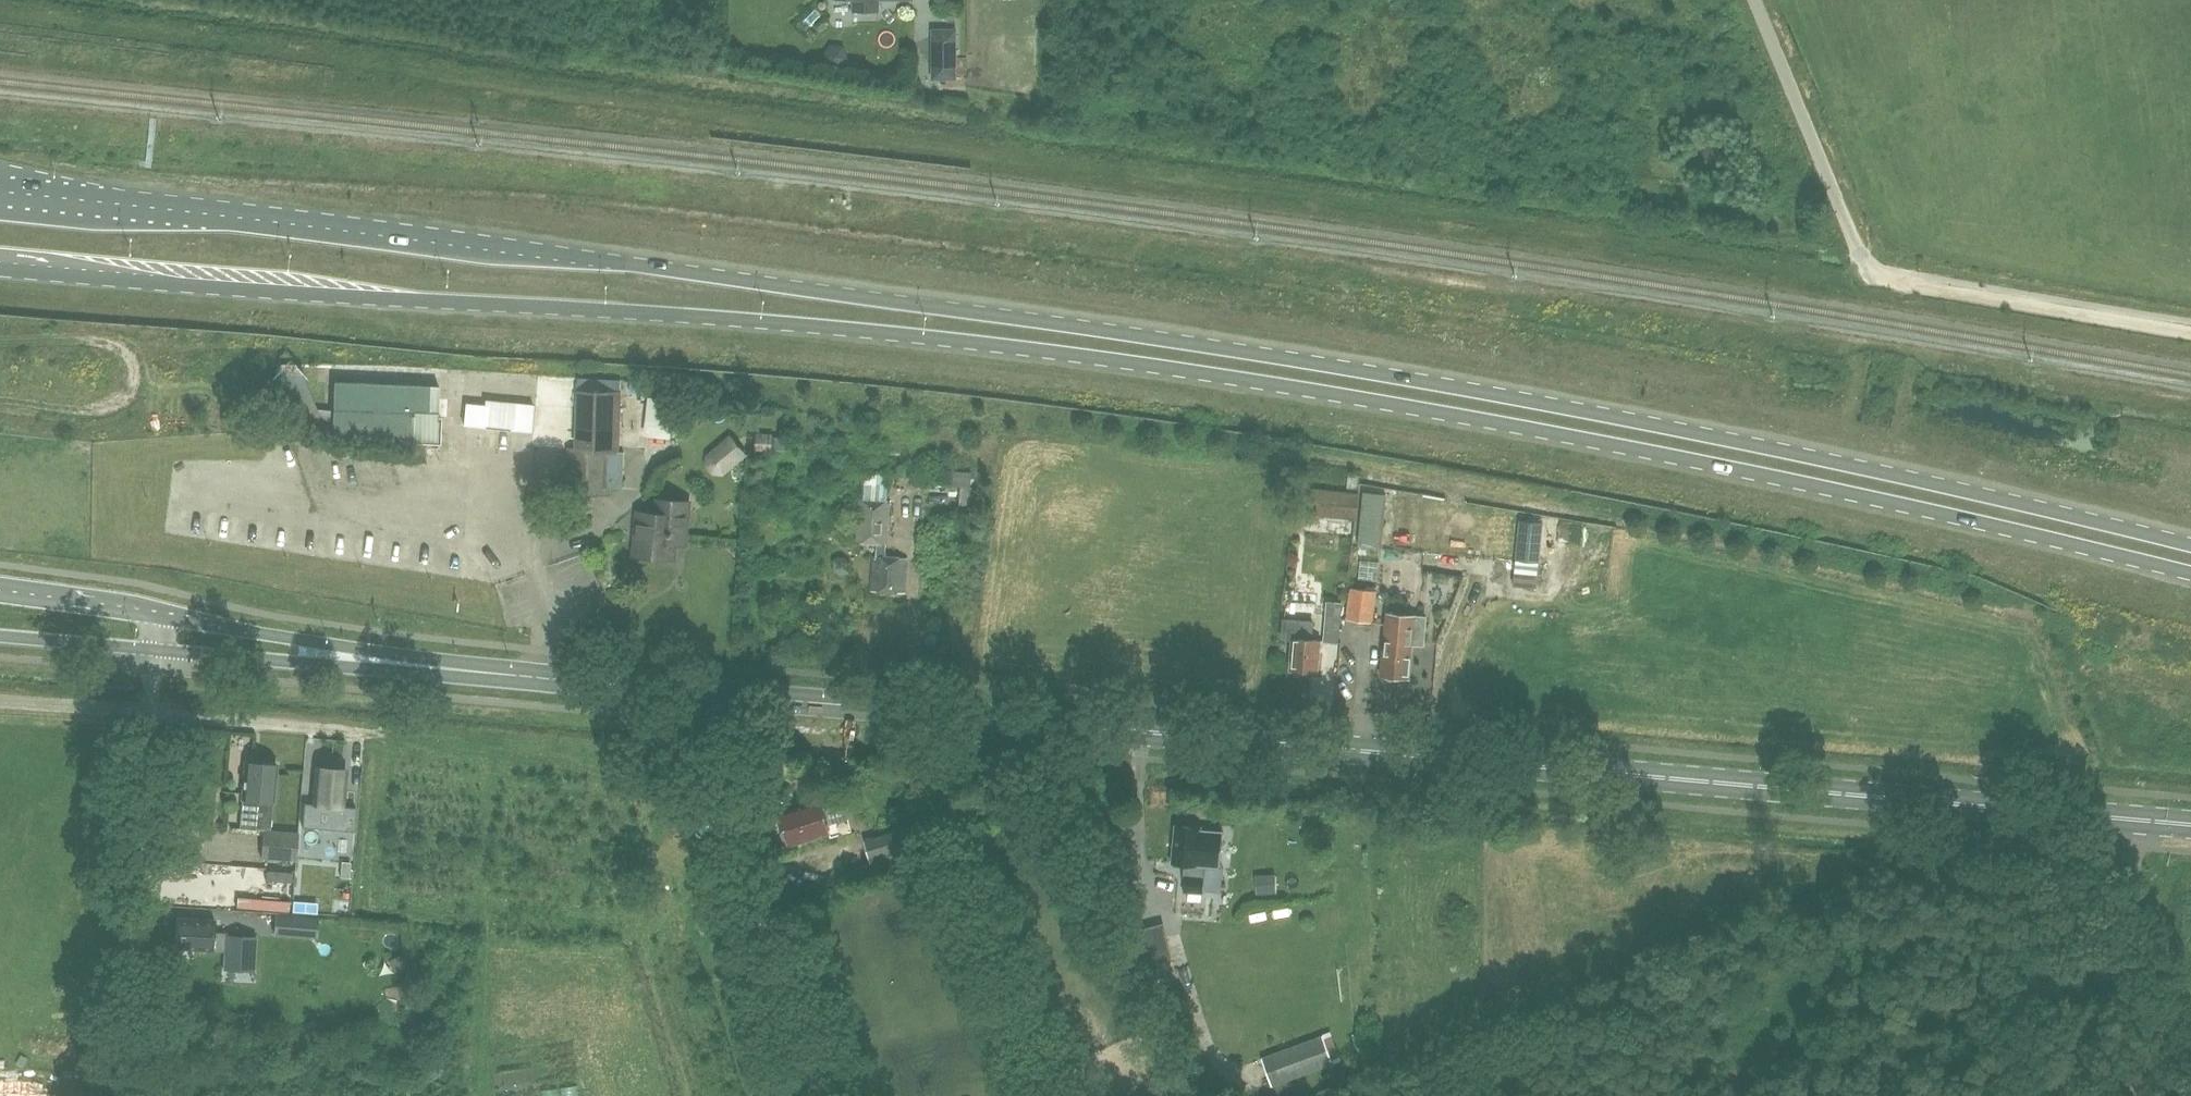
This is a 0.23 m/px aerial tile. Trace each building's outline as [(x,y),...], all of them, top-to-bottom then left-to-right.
[(854,11),(877,11),(877,0),(854,0),(854,11)] [(936,79),(956,79),(956,30),(936,30),(936,79)] [(424,443),(440,444),(440,435),(441,416),(438,416),(439,386),(334,382),(333,421),(332,431),(332,436),(381,438),(412,439),(412,442),(412,443),(424,443)] [(624,482),(625,452),(619,452),(620,393),(619,392),(620,383),(577,382),(575,448),(569,448),(567,492),(606,493),(606,488),(619,489),(624,482)] [(503,431),(531,434),(534,405),(485,400),(482,428),(503,430),(503,431)] [(724,476),(749,455),(731,433),(706,455),(705,465),(712,475),(724,476)] [(654,467),(673,456),(667,446),(649,457),(654,467)] [(870,472),(869,498),(888,498),(888,472),(870,472)] [(1360,492),(1304,487),(1302,516),(1357,521),(1360,492)] [(685,544),(689,502),(657,499),(655,513),(638,512),(634,555),(654,557),(657,561),(665,561),(669,558),(673,558),(675,543),(685,544)] [(1363,499),(1362,504),(1357,548),(1380,550),(1385,502),(1363,499)] [(889,502),(887,501),(860,500),(857,541),(877,543),(876,556),(873,556),(871,590),(905,592),(907,558),(885,556),(889,502)] [(1544,522),(1519,519),(1513,585),(1538,588),(1544,522)] [(1386,581),(1383,552),(1363,554),(1366,583),(1386,581)] [(1371,623),(1376,591),(1350,587),(1345,619),(1371,623)] [(1339,643),(1342,603),(1326,601),(1324,642),(1339,643)] [(1391,681),(1399,677),(1408,677),(1412,643),(1423,644),(1425,616),(1388,613),(1386,640),(1384,639),(1381,675),(1383,675),(1391,681)] [(1320,639),(1312,638),(1313,621),(1284,618),(1282,637),(1293,638),(1290,668),(1292,668),(1299,673),(1309,670),(1317,671),(1320,639)] [(299,857),(301,833),(271,830),(276,765),(246,763),(240,829),(264,831),(262,858),(296,861),(297,857),(299,857)] [(301,830),(301,833),(299,857),(353,862),(356,820),(342,819),(346,771),(316,768),(313,804),(324,805),(322,832),(301,830)] [(822,808),(820,799),(780,811),(790,844),(830,832),(827,823),(848,817),(843,802),(822,808)] [(1172,862),(1187,864),(1184,891),(1202,892),(1205,865),(1220,867),(1223,830),(1201,828),(1201,826),(1175,824),(1172,862)] [(873,867),(921,852),(913,825),(865,840),(873,867)] [(351,863),(341,862),(340,878),(349,879),(351,863)] [(276,916),(274,933),(304,936),(306,918),(276,916)] [(256,938),(227,937),(227,934),(214,933),(215,920),(177,918),(176,949),(226,952),(225,968),(254,970),(256,938)] [(1127,971),(1173,960),(1164,924),(1117,935),(1127,971)] [(394,973),(406,967),(401,955),(389,960),(394,973)] [(1272,1086),(1333,1064),(1322,1035),(1261,1058),(1272,1086)]
